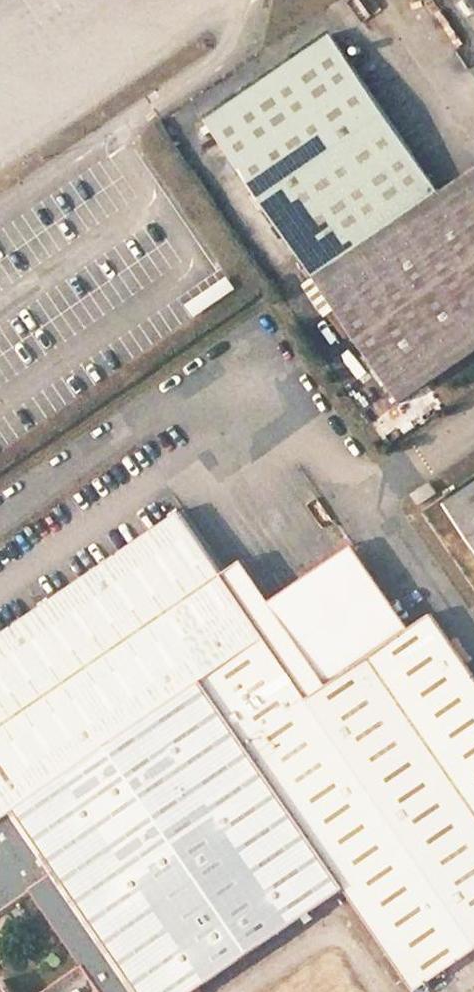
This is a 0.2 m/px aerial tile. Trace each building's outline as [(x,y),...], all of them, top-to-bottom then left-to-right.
[(397,401),(473,351),(473,167),(439,190),(334,34),(208,117),(397,401)] [(204,297),(229,280),(216,262),(192,279),(204,297)] [(440,503),(473,553),(473,480),(440,503)] [(338,875),(406,977),(473,931),(473,681),(423,606),(402,620),(320,676),(300,690),(216,567),(176,509),(0,627),(0,895),(28,875),(79,947),(17,989),(0,965),(0,991),(166,991),(338,875)] [(346,537),(263,594),(320,676),(402,620),(346,537)] [(216,567),(300,690),(320,676),(263,594),(235,554),(216,567)]
